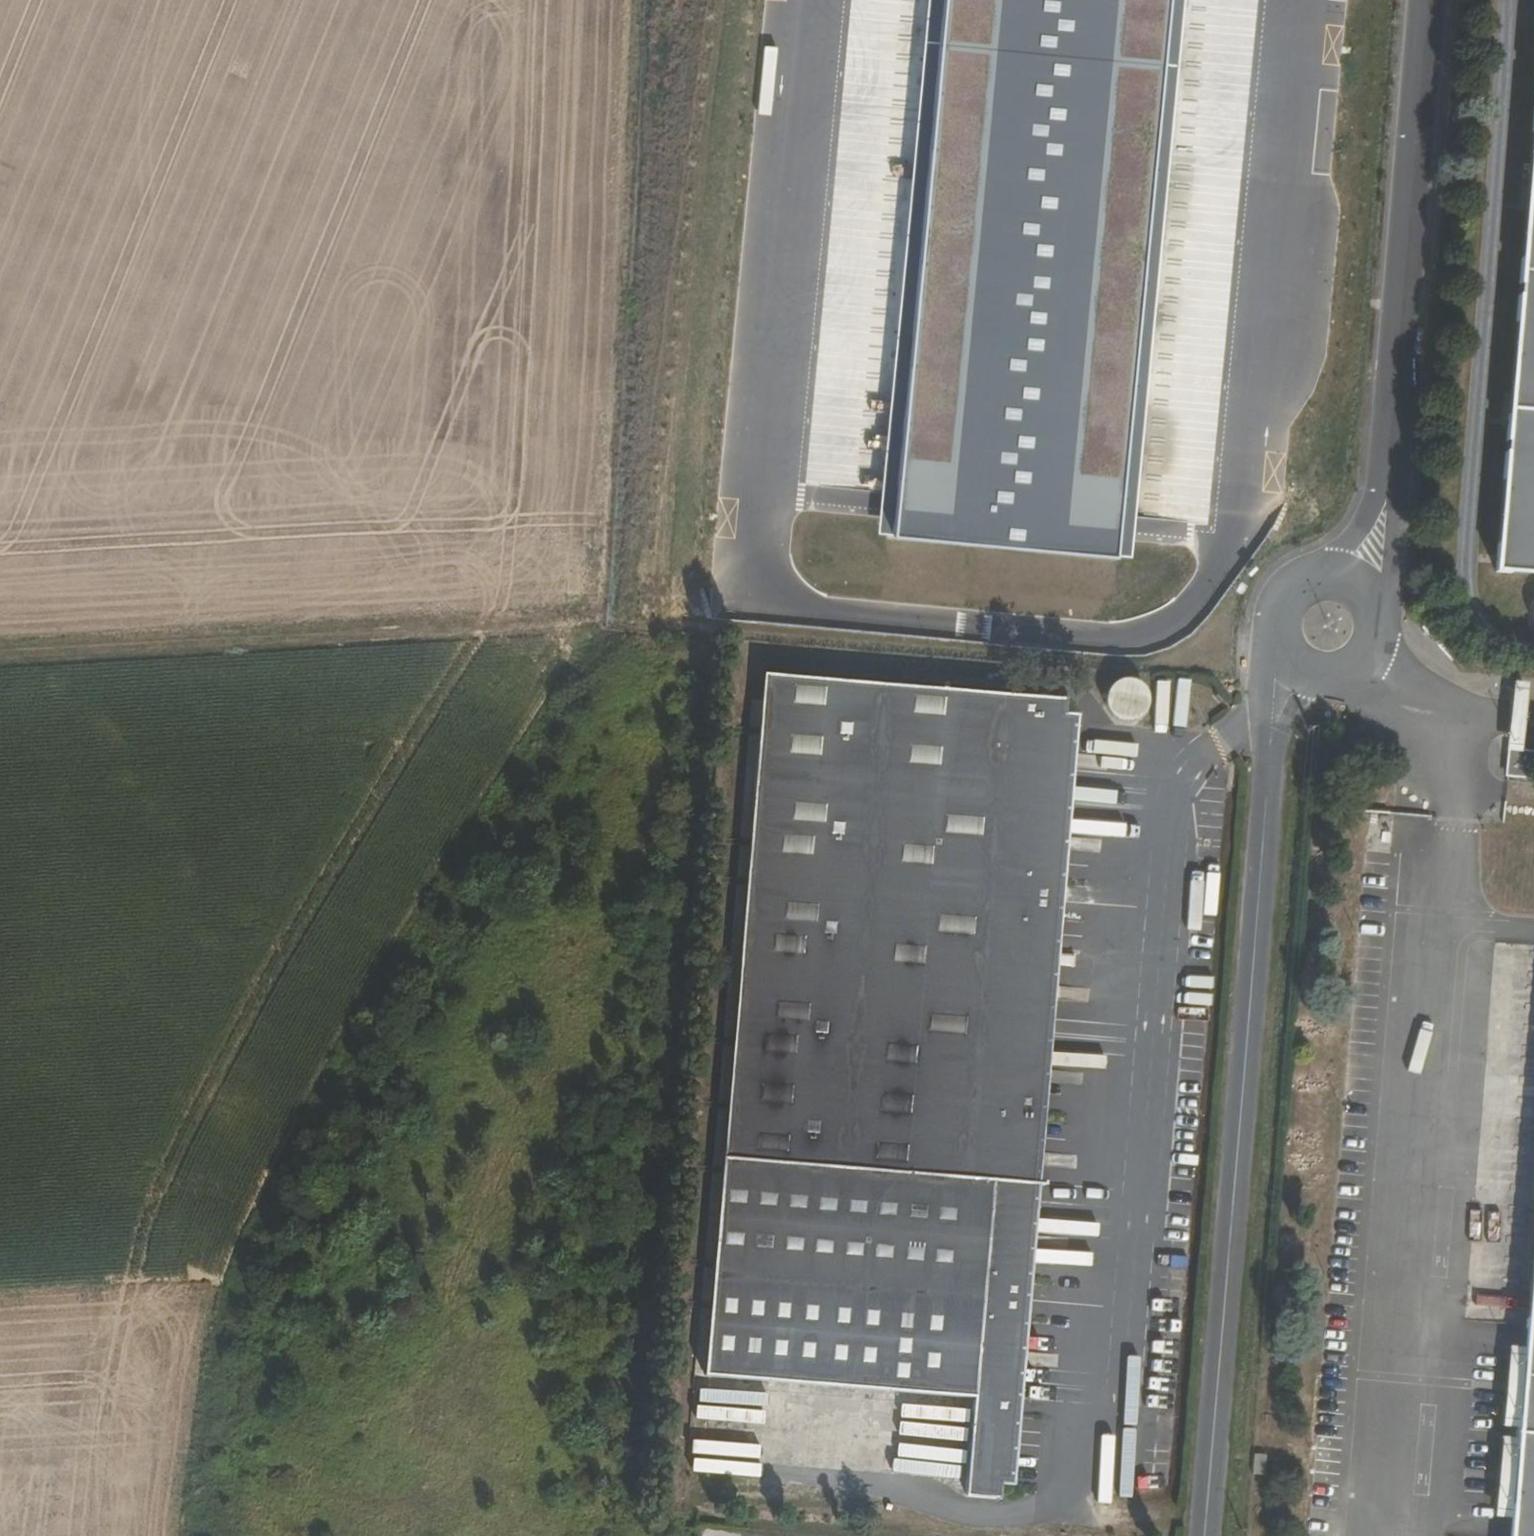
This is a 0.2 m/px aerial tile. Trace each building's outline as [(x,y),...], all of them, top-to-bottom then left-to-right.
[(875,533),(1126,557),(1179,0),(926,0),(875,533)] [(1496,571),(1533,574),(1533,96),(1496,571)] [(996,1499),(1061,698),(759,672),(695,1474),(996,1499)] [(1145,714),(1140,678),(1106,683),(1111,719),(1145,714)] [(1521,753),(1529,684),(1512,682),(1504,752),(1521,753)] [(1161,696),(1160,730),(1186,731),(1187,697),(1161,696)] [(1491,1535),(1533,1535),(1533,1066),(1491,1535)] [(1103,1491),(1132,1492),(1134,1433),(1105,1432),(1103,1491)]
